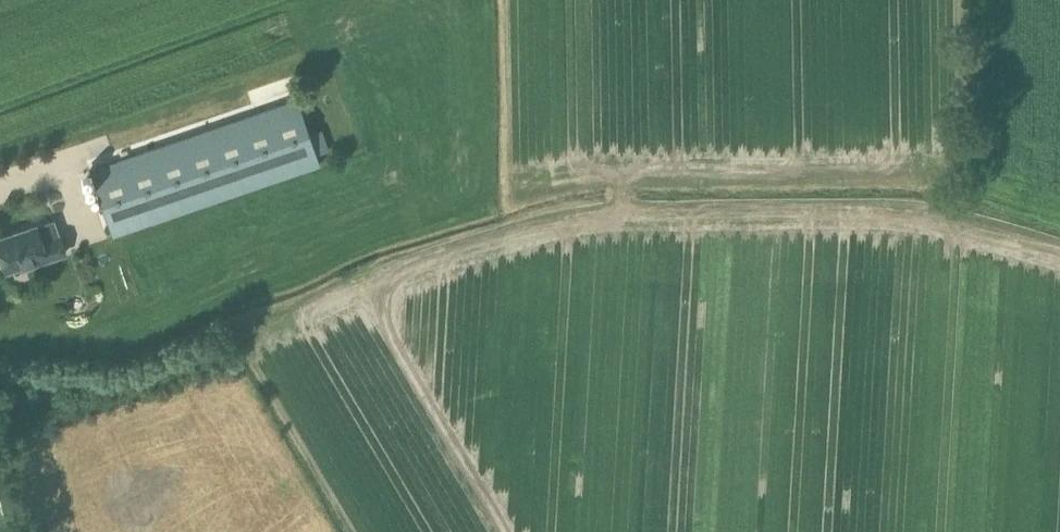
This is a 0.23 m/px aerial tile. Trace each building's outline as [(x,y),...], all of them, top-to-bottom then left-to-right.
[(300,97),(89,170),(112,236),(320,164),(300,97)] [(0,237),(0,256),(5,271),(31,261),(32,264),(65,253),(59,235),(41,241),(35,225),(0,237)]
